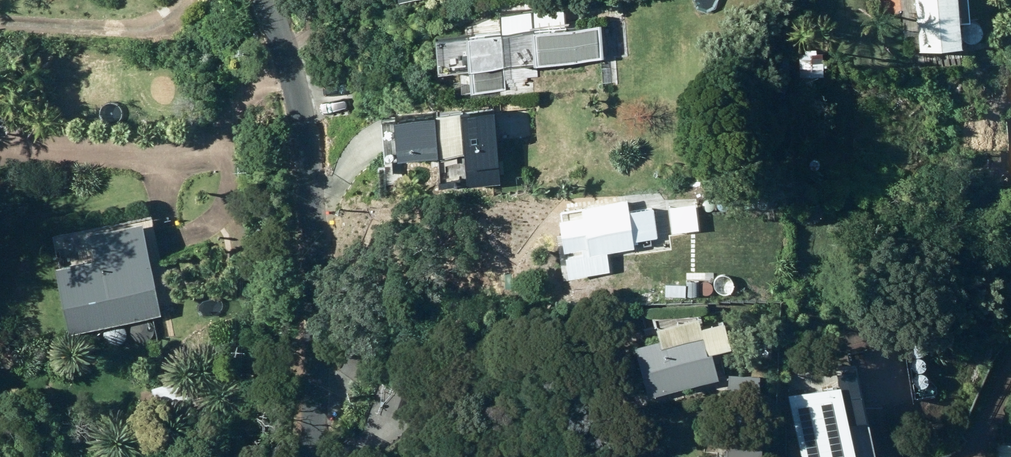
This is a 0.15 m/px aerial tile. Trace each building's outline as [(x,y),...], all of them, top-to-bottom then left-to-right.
[(965,0),(919,0),(921,33),(906,34),(907,55),(922,54),(923,58),(969,55),(965,0)] [(856,20),(854,6),(848,6),(849,20),(856,20)] [(502,32),(437,37),(439,71),(472,69),(474,91),(507,89),(505,66),(603,58),(600,24),(566,26),(565,9),(501,14),(502,32)] [(802,56),(803,80),(828,79),(827,55),(802,56)] [(497,108),(383,118),(389,194),(503,185),(497,108)] [(626,215),(585,222),(587,234),(563,238),(567,266),(582,263),(584,271),(566,274),(569,293),(610,286),(607,268),(635,263),(634,256),(657,253),(652,225),(628,228),(626,215)] [(74,338),(165,318),(146,230),(95,241),(101,265),(60,274),(74,338)] [(704,344),(701,334),(656,345),(659,357),(635,363),(648,414),(717,396),(710,370),(731,364),(724,339),(704,344)] [(759,392),(728,390),(727,406),(758,408),(759,392)] [(799,456),(852,456),(842,402),(790,412),(799,456)] [(9,437),(10,413),(0,412),(0,437),(9,437)] [(722,456),(766,456),(766,445),(723,442),(722,456)]
